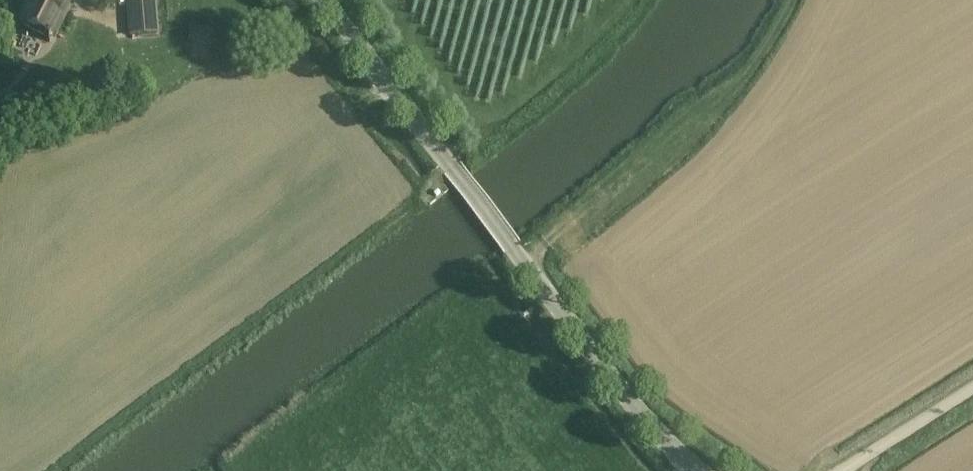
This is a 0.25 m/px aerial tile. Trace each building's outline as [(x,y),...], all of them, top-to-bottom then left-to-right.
[(19,22),(48,38),(69,0),(31,0),(19,22)]
